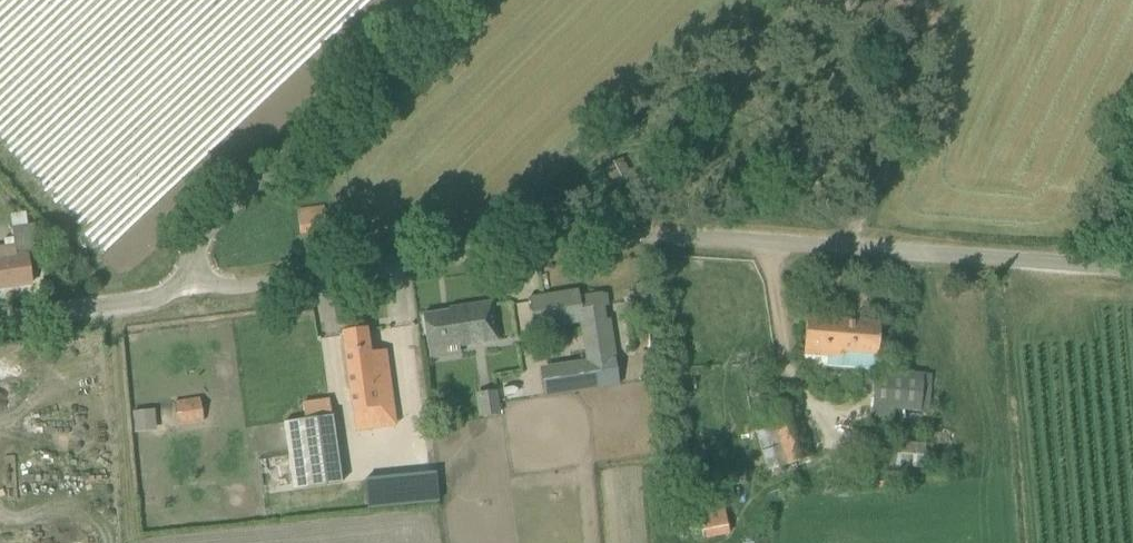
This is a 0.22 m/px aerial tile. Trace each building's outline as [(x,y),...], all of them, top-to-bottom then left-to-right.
[(300,232),(327,230),(325,208),(297,210),(300,232)] [(32,225),(13,227),(15,243),(0,245),(0,288),(31,284),(27,254),(35,253),(32,225)] [(578,323),(574,293),(527,300),(531,330),(578,323)] [(605,293),(578,297),(582,321),(588,363),(615,359),(609,318),(605,319),(603,307),(607,306),(605,293)] [(495,340),(489,302),(448,308),(448,311),(421,315),(426,348),(453,344),(453,347),(495,340)] [(880,323),(806,317),(802,364),(876,370),(880,323)] [(395,421),(384,352),(369,353),(365,329),(341,333),(355,427),(395,421)] [(877,373),(871,423),(894,425),(896,411),(919,413),(923,379),(877,373)] [(480,417),(502,414),(498,389),(477,392),(480,417)] [(177,426),(203,423),(199,398),(174,402),(177,426)] [(793,403),(768,411),(785,463),(810,455),(793,403)] [(135,410),(135,432),(157,431),(156,409),(135,410)] [(286,421),(293,489),(343,484),(337,416),(286,421)] [(924,468),(926,443),(869,439),(867,463),(924,468)] [(412,505),(438,503),(435,473),(408,475),(412,505)] [(702,519),(707,539),(732,533),(727,513),(702,519)]
